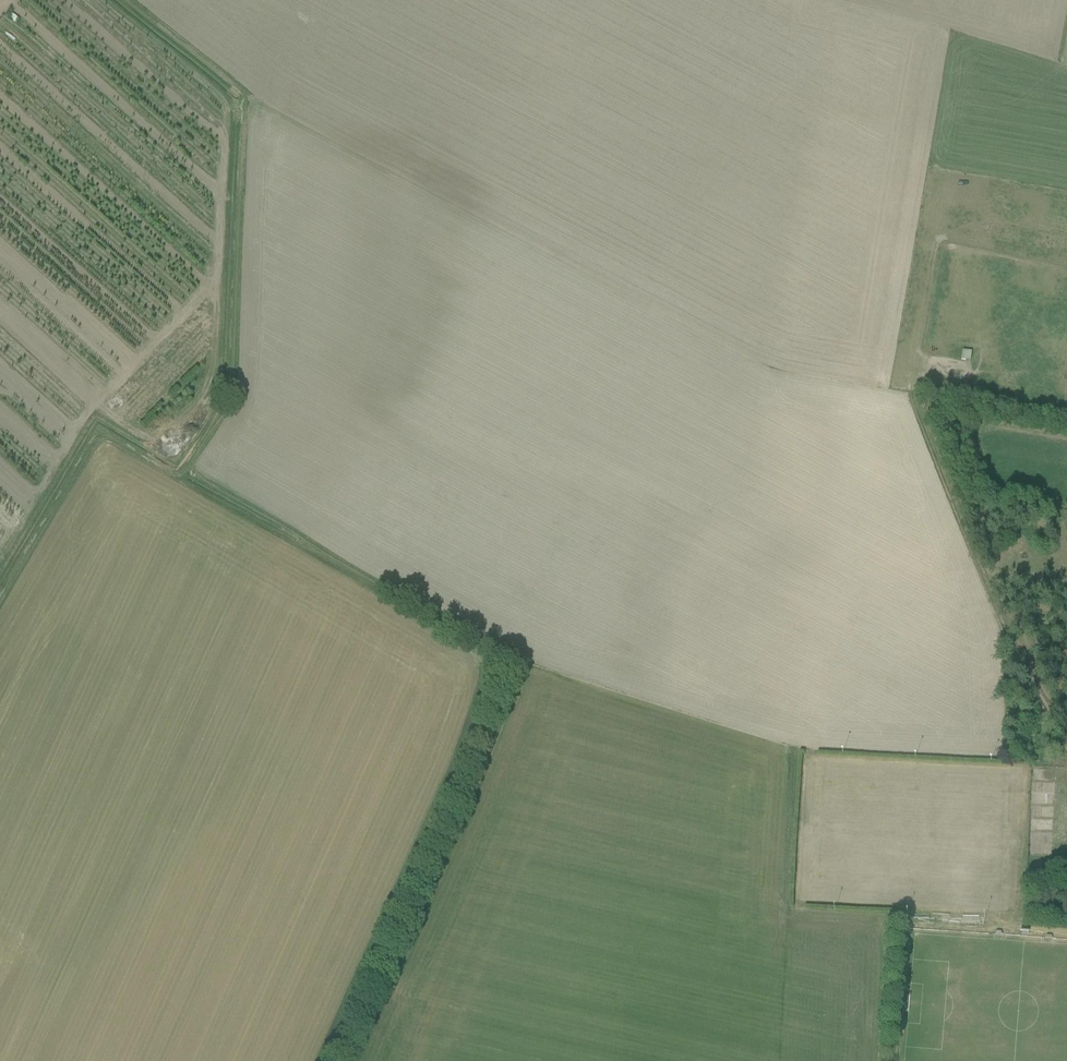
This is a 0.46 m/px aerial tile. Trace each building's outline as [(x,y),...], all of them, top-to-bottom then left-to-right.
[(973,352),(964,351),(964,361),(973,361),(973,352)]
